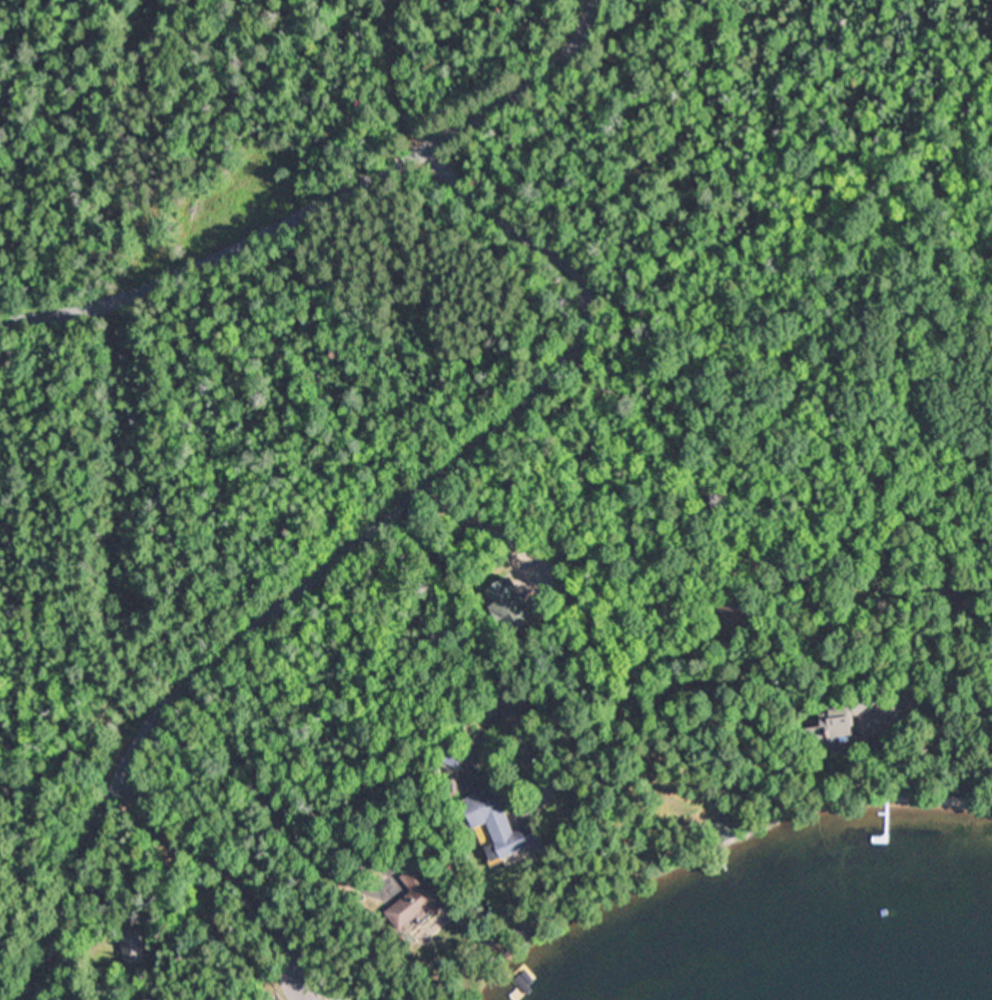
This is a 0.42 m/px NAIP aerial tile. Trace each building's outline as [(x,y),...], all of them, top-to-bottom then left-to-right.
[(514,578),(480,596),(487,609),(491,606),(506,636),(536,621),(514,578)] [(749,627),(727,635),(717,607),(739,600),(749,627)] [(834,744),(811,747),(808,730),(823,728),(822,715),(831,715),(831,708),(842,706),(868,687),(878,701),(854,722),(856,737),(834,739),(834,744)] [(465,754),(460,769),(444,763),(449,749),(465,754)] [(112,788),(124,785),(121,770),(109,772),(112,788)] [(980,780),(978,802),(956,800),(958,778),(980,780)] [(459,793),(445,796),(443,781),(457,779),(459,793)] [(516,834),(534,826),(541,843),(504,859),(489,824),(474,830),(462,802),(496,787),(516,834)] [(452,905),(436,917),(431,910),(403,932),(387,913),(413,892),(401,878),(418,866),(452,905)] [(150,959),(127,962),(123,928),(146,925),(150,959)]
